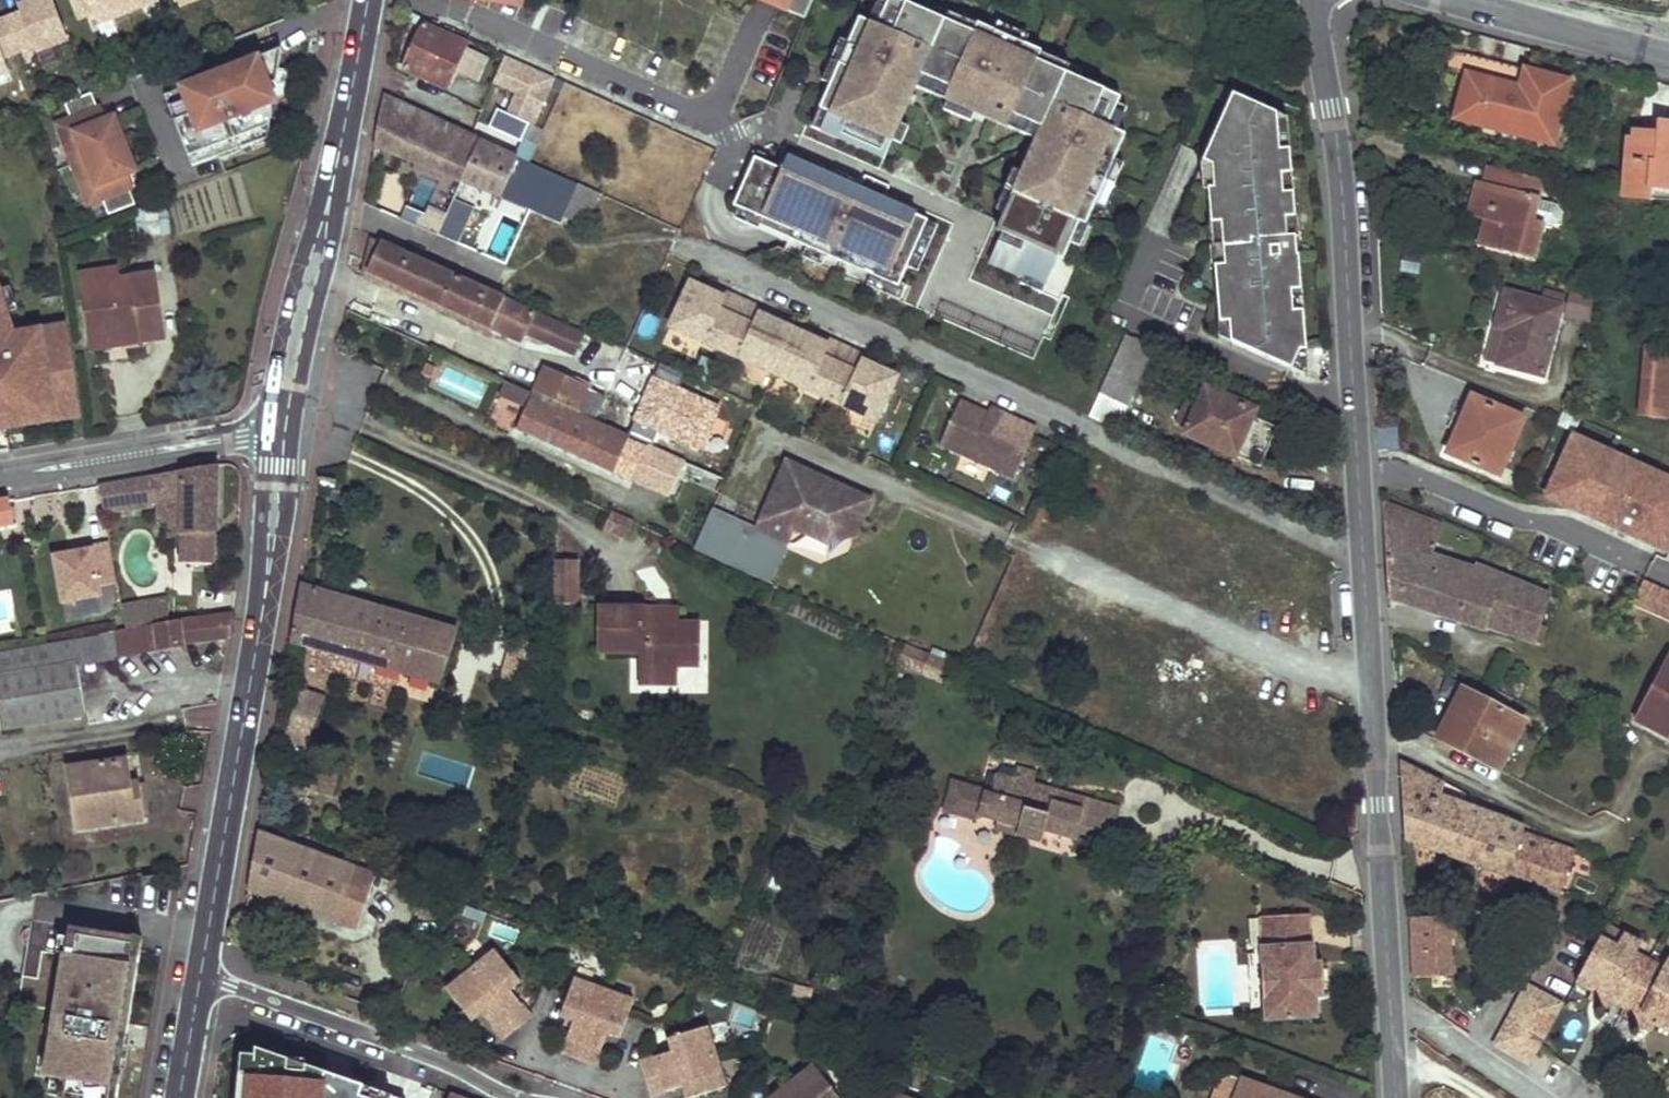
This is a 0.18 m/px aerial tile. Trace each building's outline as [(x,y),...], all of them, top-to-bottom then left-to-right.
[(53,0),(35,0),(18,7),(20,14),(0,22),(0,73),(8,70),(4,59),(33,47),(36,53),(68,41),(53,0)] [(78,20),(93,14),(97,25),(159,1),(159,0),(70,0),(78,20)] [(884,160),(909,104),(900,100),(903,93),(912,97),(916,88),(927,94),(932,82),(950,90),(945,102),(977,116),(982,105),(989,108),(984,119),(1007,129),(1013,118),(1031,126),(1025,138),(1037,143),(1033,151),(1042,154),(1039,162),(1030,158),(1022,176),(1004,216),(996,234),(1002,236),(988,265),(1023,281),(1024,277),(1045,286),(1057,261),(1062,263),(1070,246),(1079,226),(1085,228),(1096,205),(1115,162),(1125,138),(1117,134),(1108,130),(1118,107),(1121,101),(1080,82),(1038,64),(1042,56),(1042,54),(1026,47),(996,33),(979,26),(978,27),(975,35),(933,16),(897,0),(891,0),(889,3),(878,27),(869,22),(860,19),(849,43),(830,85),(819,109),(829,114),(820,132),(884,160)] [(882,0),(879,0),(869,22),(878,27),(889,3),(882,0)] [(978,27),(936,8),(933,16),(975,35),(978,27)] [(424,25),(413,19),(394,59),(406,65),(424,25)] [(448,88),(468,42),(425,23),(424,25),(406,65),(404,67),(448,88)] [(1030,38),(999,24),(996,33),(1026,47),(1030,38)] [(840,39),(821,82),(830,85),(849,43),(840,39)] [(283,47),(166,93),(195,164),(268,138),(274,108),(272,103),(277,100),(271,83),(278,81),(283,47)] [(503,88),(487,126),(524,142),(553,74),(502,53),(490,82),(503,88)] [(1083,75),(1042,56),(1038,64),(1080,82),(1083,75)] [(1524,71),(1472,57),(1467,75),(1519,89),(1524,71)] [(1519,89),(1467,75),(1456,119),(1552,146),(1568,83),(1524,71),(1519,89)] [(932,82),(927,94),(945,102),(950,90),(932,82)] [(93,91),(66,101),(71,116),(58,122),(73,163),(125,142),(117,121),(110,124),(108,117),(103,119),(93,91)] [(909,104),(912,97),(903,93),(900,100),(909,104)] [(501,197),(518,160),(387,98),(377,147),(501,197)] [(1277,117),(1232,98),(1204,166),(1213,170),(1218,192),(1208,193),(1210,217),(1220,216),(1225,269),(1215,270),(1220,327),(1230,326),(1231,346),(1309,379),(1304,320),(1294,321),(1293,301),(1302,300),(1299,258),(1297,258),(1295,239),(1287,239),(1286,221),(1295,220),(1293,195),(1284,196),(1277,117)] [(982,105),(977,116),(984,119),(989,108),(982,105)] [(1117,134),(1127,111),(1118,107),(1108,130),(1117,134)] [(819,109),(811,127),(820,132),(829,114),(819,109)] [(1293,195),(1287,121),(1277,117),(1284,196),(1293,195)] [(1013,118),(1007,129),(1025,138),(1031,126),(1013,118)] [(517,143),(529,151),(544,129),(532,121),(517,143)] [(1627,142),(1623,199),(1648,201),(1649,189),(1668,191),(1668,126),(1658,125),(1657,144),(1627,142)] [(125,142),(73,163),(88,202),(102,197),(108,212),(134,202),(124,173),(129,172),(126,165),(133,163),(125,142)] [(1033,151),(1030,158),(1039,162),(1042,154),(1033,151)] [(784,171),(757,158),(735,207),(793,233),(790,240),(899,289),(908,269),(929,223),(884,202),(891,188),(866,177),(863,185),(860,191),(836,180),(789,159),(784,171)] [(565,216),(579,187),(518,160),(501,197),(501,198),(560,225),(565,216)] [(1105,209),(1124,166),(1115,162),(1096,205),(1105,209)] [(1204,166),(1202,171),(1204,194),(1208,193),(1218,192),(1213,170),(1204,166)] [(1542,183),(1490,169),(1485,186),(1478,183),(1471,209),(1488,214),(1480,246),(1532,259),(1542,225),(1532,222),(1542,183)] [(1022,176),(1013,171),(995,212),(1004,216),(1022,176)] [(863,185),(839,173),(836,180),(860,191),(863,185)] [(597,193),(580,185),(579,187),(565,216),(578,222),(582,213),(587,215),(597,193)] [(1649,189),(1648,201),(1668,202),(1668,191),(1649,189)] [(731,213),(735,218),(789,242),(790,240),(793,233),(735,207),(731,213)] [(1220,216),(1210,217),(1215,270),(1225,269),(1220,216)] [(1299,258),(1295,220),(1286,221),(1287,239),(1295,239),(1297,258),(1299,258)] [(918,273),(939,227),(929,223),(908,269),(918,273)] [(1082,251),(1091,231),(1085,228),(1079,226),(1070,246),(1082,251)] [(370,268),(382,241),(373,237),(365,267),(370,268)] [(382,241),(370,268),(524,340),(526,333),(575,355),(585,334),(382,241)] [(1399,271),(1416,274),(1420,250),(1403,247),(1399,271)] [(115,282),(113,271),(85,274),(87,286),(115,282)] [(124,346),(165,341),(156,277),(115,282),(87,286),(94,338),(122,335),(124,346)] [(704,289),(688,282),(668,327),(719,350),(734,317),(718,309),(723,298),(704,289)] [(718,309),(734,317),(742,300),(707,283),(704,289),(723,298),(718,309)] [(70,325),(47,328),(48,339),(32,341),(31,330),(14,335),(0,291),(0,429),(15,427),(14,416),(62,410),(63,421),(82,418),(70,325)] [(1561,307),(1506,291),(1495,331),(1506,333),(1498,365),(1542,377),(1561,307)] [(742,300),(734,317),(750,324),(755,312),(792,329),(795,323),(742,300)] [(1304,320),(1302,300),(1293,301),(1294,321),(1304,320)] [(750,324),(734,317),(719,350),(772,374),(792,329),(755,312),(750,324)] [(795,323),(792,329),(825,344),(820,355),(836,363),(844,346),(795,323)] [(1218,327),(1219,340),(1231,346),(1230,326),(1220,327),(1218,327)] [(47,328),(31,330),(32,341),(48,339),(47,328)] [(825,344),(792,329),(772,374),(822,395),(836,363),(820,355),(825,344)] [(1012,331),(1007,346),(1034,355),(1039,340),(1012,331)] [(124,346),(122,335),(94,338),(96,350),(124,346)] [(1118,432),(1154,349),(1128,336),(1092,420),(1118,432)] [(844,346),(836,363),(852,370),(857,358),(877,367),(879,362),(844,346)] [(1646,348),(1641,414),(1668,416),(1668,349),(1646,348)] [(836,363),(822,395),(874,419),(893,375),(877,367),(857,358),(852,370),(836,363)] [(594,420),(604,396),(546,369),(535,393),(557,403),(594,420)] [(529,406),(535,393),(508,381),(503,394),(529,406)] [(1262,471),(1279,432),(1255,419),(1257,415),(1208,392),(1200,409),(1190,433),(1187,438),(1262,471)] [(557,403),(535,393),(529,406),(519,429),(623,476),(635,481),(636,480),(672,495),(686,463),(647,446),(646,447),(556,406),(557,403)] [(1523,418),(1472,396),(1461,420),(1467,422),(1453,455),(1499,475),(1523,418)] [(1200,409),(1190,404),(1179,428),(1190,433),(1200,409)] [(981,418),(953,406),(934,448),(1008,480),(1029,434),(991,416),(989,422),(981,418)] [(14,416),(15,427),(63,421),(62,410),(14,416)] [(989,422),(991,416),(983,413),(981,418),(989,422)] [(674,450),(679,438),(660,430),(655,441),(674,450)] [(1549,490),(1564,496),(1588,506),(1584,517),(1603,525),(1604,523),(1631,534),(1635,526),(1660,537),(1668,541),(1668,481),(1636,467),(1632,477),(1608,467),(1613,457),(1571,439),(1549,490)] [(1613,457),(1608,467),(1632,477),(1636,467),(1613,457)] [(769,583),(787,543),(794,528),(829,543),(837,526),(856,535),(865,515),(831,500),(838,485),(787,461),(756,529),(714,511),(696,550),(769,583)] [(214,534),(215,466),(99,480),(103,505),(156,502),(181,501),(181,538),(181,564),(212,565),(212,534),(214,534)] [(872,500),(838,485),(831,500),(865,515),(872,500)] [(1584,517),(1588,506),(1564,496),(1559,506),(1584,517)] [(7,498),(0,499),(0,524),(11,523),(7,498)] [(181,501),(156,502),(156,524),(169,524),(169,538),(181,538),(181,501)] [(1443,527),(1385,505),(1390,598),(1485,632),(1487,629),(1542,647),(1548,632),(1542,629),(1552,600),(1478,571),(1476,576),(1431,559),(1443,527)] [(627,537),(635,522),(613,512),(606,527),(627,537)] [(856,535),(837,526),(829,543),(856,535)] [(1660,537),(1635,526),(1631,534),(1630,537),(1655,548),(1660,537)] [(92,547),(54,554),(63,601),(101,594),(99,585),(117,581),(110,540),(91,543),(92,547)] [(581,604),(581,561),(558,561),(558,604),(581,604)] [(476,647),(479,635),(302,584),(297,612),(292,640),(442,682),(456,642),(476,647)] [(1634,607),(1668,623),(1668,595),(1644,584),(1634,607)] [(138,600),(142,623),(169,618),(165,596),(138,600)] [(138,600),(121,603),(125,626),(142,623),(138,600)] [(700,663),(701,626),(679,626),(646,626),(645,608),(604,609),(605,652),(642,654),(642,682),(677,682),(678,664),(700,663)] [(679,626),(678,608),(645,608),(646,626),(679,626)] [(228,639),(232,613),(208,614),(125,628),(113,630),(113,637),(118,636),(121,653),(182,646),(182,644),(228,639)] [(101,636),(74,640),(78,664),(79,664),(104,660),(101,636)] [(87,712),(79,664),(78,664),(74,640),(0,652),(0,706),(3,726),(87,712)] [(932,658),(909,647),(901,663),(925,673),(932,658)] [(952,667),(932,658),(925,673),(945,682),(952,667)] [(1668,659),(1634,722),(1668,741),(1668,659)] [(320,697),(297,691),(293,706),(316,712),(320,698),(320,697)] [(1524,723),(1463,691),(1437,739),(1497,772),(1524,723)] [(307,743),(316,712),(293,706),(284,736),(307,743)] [(191,728),(213,726),(211,707),(189,710),(191,728)] [(77,827),(142,817),(134,758),(70,767),(77,827)] [(1445,785),(1400,762),(1404,840),(1448,856),(1459,826),(1434,817),(1442,796),(1445,785)] [(994,791),(987,790),(979,817),(1000,822),(1021,827),(1019,836),(1042,842),(1046,829),(1111,846),(1122,806),(1087,797),(1084,810),(1031,795),(1034,783),(1038,771),(1019,766),(1016,777),(999,772),(994,791)] [(987,790),(955,782),(948,809),(979,817),(987,790)] [(1087,797),(1034,783),(1031,795),(1084,810),(1087,797)] [(1505,818),(1442,796),(1434,817),(1459,826),(1448,856),(1505,877),(1506,873),(1510,861),(1542,872),(1537,884),(1558,891),(1572,851),(1523,834),(1524,827),(1505,818)] [(1021,827),(1000,822),(997,831),(1019,836),(1021,827)] [(358,927),(378,873),(355,864),(353,866),(260,834),(255,862),(250,891),(338,923),(339,920),(358,927)] [(1510,861),(1506,873),(1537,884),(1542,872),(1510,861)] [(1314,945),(1313,916),(1279,916),(1280,946),(1264,948),(1264,953),(1249,954),(1251,1013),(1268,1012),(1268,1022),(1321,1020),(1320,998),(1319,964),(1318,945),(1314,945)] [(1280,946),(1279,916),(1263,917),(1264,948),(1280,946)] [(1431,917),(1409,918),(1410,935),(1432,932),(1431,917)] [(1606,940),(1611,927),(1594,919),(1588,932),(1606,940)] [(1639,952),(1625,945),(1630,935),(1611,927),(1606,940),(1588,932),(1568,978),(1585,986),(1586,987),(1589,981),(1605,988),(1602,994),(1603,994),(1618,1001),(1632,1007),(1633,1007),(1636,1002),(1652,1009),(1649,1015),(1650,1015),(1668,1023),(1668,1021),(1668,953),(1658,948),(1654,958),(1639,952)] [(79,928),(75,955),(66,954),(47,1076),(62,1078),(59,1097),(117,1097),(124,1051),(109,1048),(111,1031),(127,1034),(138,968),(130,967),(134,941),(142,942),(143,938),(79,928)] [(1432,932),(1410,935),(1411,949),(1433,948),(1432,932)] [(518,981),(494,948),(443,985),(468,1018),(473,1015),(478,1011),(483,1019),(500,1041),(528,1020),(512,997),(507,990),(511,986),(518,981)] [(1433,948),(1411,949),(1413,978),(1433,977),(1433,948)] [(1328,964),(1319,964),(1320,998),(1329,998),(1328,964)] [(634,1001),(574,979),(561,1015),(569,1018),(575,1020),(572,1028),(563,1056),(597,1068),(606,1041),(609,1032),(616,1035),(620,1037),(634,1001)] [(1583,992),(1601,1000),(1603,994),(1602,994),(1605,988),(1589,981),(1586,987),(1585,986),(1583,992)] [(1554,1001),(1519,985),(1491,1048),(1526,1063),(1554,1001)] [(507,990),(512,997),(517,994),(511,986),(507,990)] [(1630,1013),(1648,1021),(1650,1015),(1649,1015),(1652,1009),(1636,1002),(1633,1007),(1632,1007),(1630,1013)] [(478,1011),(473,1015),(479,1022),(483,1019),(478,1011)] [(575,1020),(569,1018),(566,1026),(572,1028),(575,1020)] [(725,1083),(704,1024),(667,1037),(669,1041),(672,1049),(664,1051),(639,1061),(650,1094),(675,1085),(683,1082),(686,1091),(687,1096),(725,1083)] [(609,1032),(606,1041),(613,1043),(616,1035),(609,1032)] [(672,1049),(669,1041),(661,1043),(664,1051),(672,1049)] [(241,1046),(237,1097),(392,1097),(241,1046)] [(810,1062),(760,1097),(830,1097),(834,1096),(810,1062)] [(1243,1079),(1227,1074),(1217,1097),(1236,1097),(1243,1079)] [(1243,1079),(1236,1097),(1295,1097),(1243,1079)] [(683,1082),(675,1085),(679,1094),(686,1091),(683,1082)]
